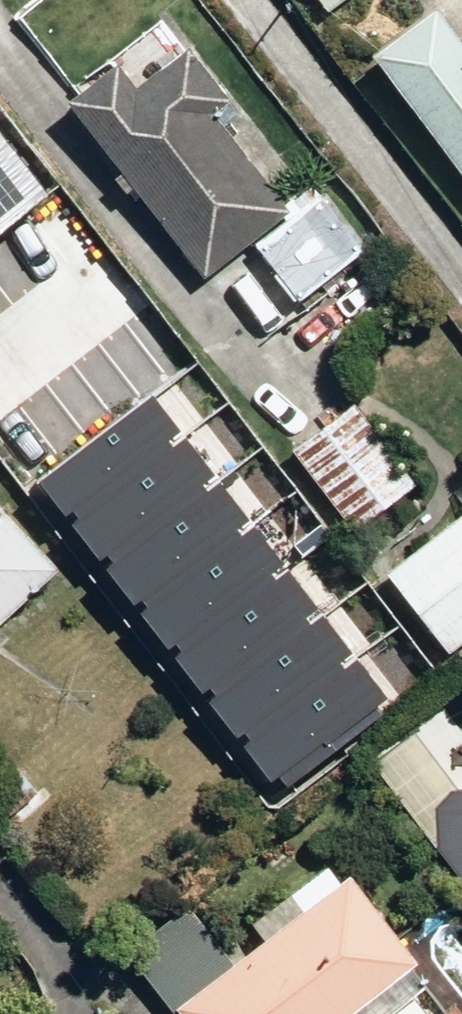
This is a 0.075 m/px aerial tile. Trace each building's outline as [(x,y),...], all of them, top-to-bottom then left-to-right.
[(326,21),(354,0),(310,0),(326,21)] [(361,60),(461,190),(461,58),(460,60),(423,12),(361,60)] [(103,66),(56,104),(200,284),(283,218),(206,122),(221,110),(176,53),(125,94),(103,66)] [(50,200),(0,135),(0,238),(50,200)] [(295,304),(358,253),(317,201),(253,252),(295,304)] [(153,396),(39,481),(72,525),(186,439),(153,396)] [(412,490),(345,407),(285,455),(352,538),(412,490)] [(186,439),(72,525),(105,568),(219,482),(186,439)] [(219,482),(105,568),(139,613),(253,525),(219,482)] [(461,647),(461,514),(380,579),(446,660),(461,647)] [(50,575),(0,523),(0,622),(50,575)] [(253,525),(139,613),(173,658),(287,570),(253,525)] [(287,570),(173,658),(208,704),(323,616),(287,570)] [(323,616),(208,704),(241,747),(357,659),(323,616)] [(357,659),(241,747),(277,794),(392,706),(357,659)] [(446,795),(446,805),(430,806),(432,852),(461,892),(461,795),(446,795)] [(409,970),(338,879),(330,885),(317,869),(241,928),(256,947),(227,969),(169,1013),(351,1013),(409,970)] [(181,910),(122,956),(167,1013),(169,1013),(227,969),(181,910)]
